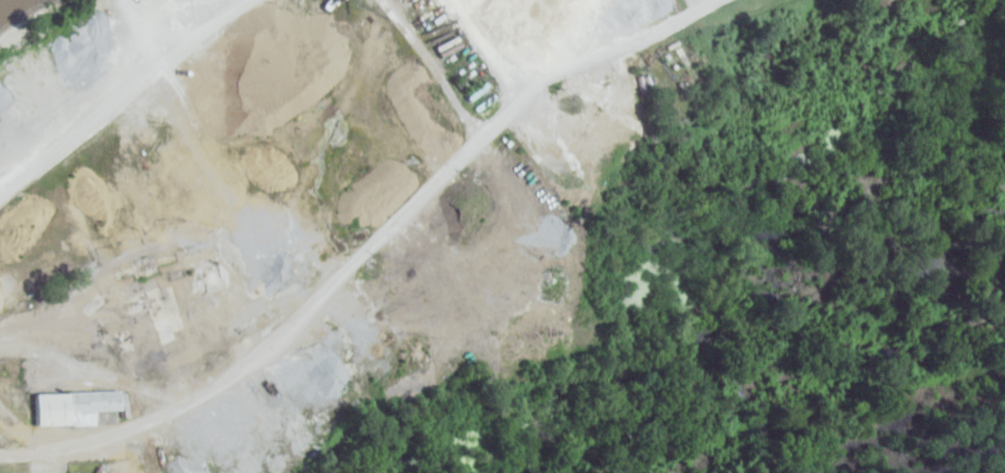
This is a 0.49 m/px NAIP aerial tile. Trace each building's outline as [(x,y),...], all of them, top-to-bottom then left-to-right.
[(92,426),(92,411),(118,411),(118,392),(35,393),(35,427),(92,426)]
